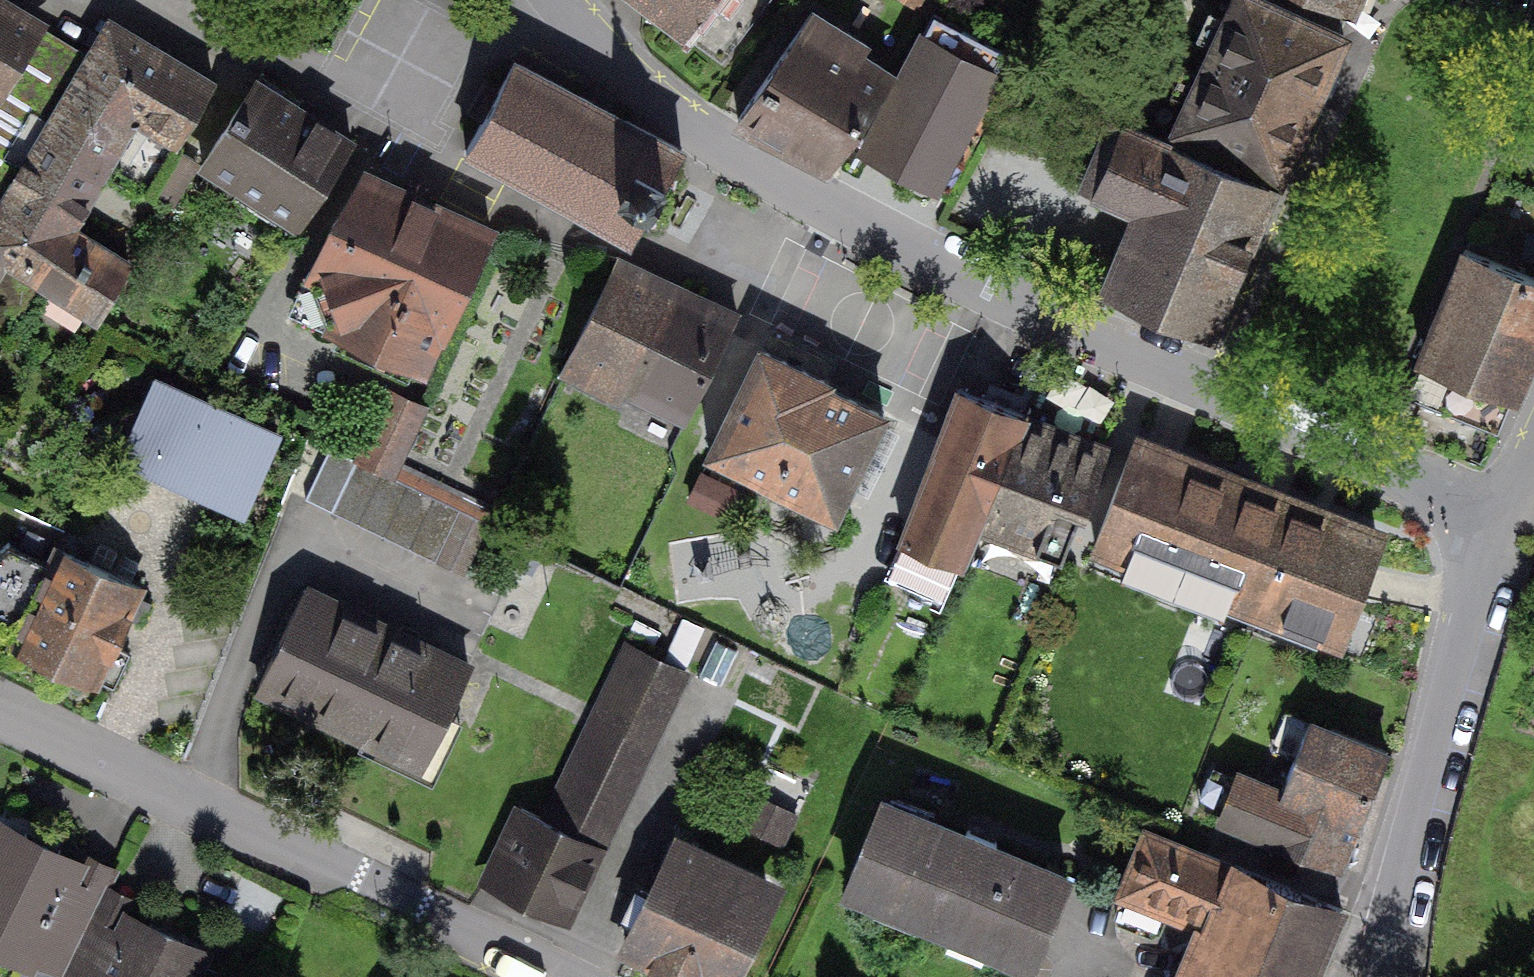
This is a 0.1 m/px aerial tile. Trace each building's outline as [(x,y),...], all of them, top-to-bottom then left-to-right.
[(6,0),(0,0),(0,112),(53,31),(6,0)] [(690,32),(715,0),(648,0),(690,32)] [(690,32),(688,35),(726,63),(774,0),(715,0),(690,32)] [(927,17),(937,0),(900,0),(927,17)] [(1349,43),(1247,0),(1233,0),(1178,131),(1292,178),(1349,43)] [(1367,0),(1247,0),(1349,43),(1367,0)] [(807,21),(746,113),(842,176),(902,84),(807,21)] [(113,25),(0,209),(0,275),(100,336),(138,273),(78,237),(140,136),(185,163),(227,95),(113,25)] [(931,44),(869,171),(949,210),(1011,82),(931,44)] [(516,61),(464,155),(624,243),(651,194),(668,203),(693,158),(516,61)] [(363,143),(257,83),(204,175),(310,235),(363,143)] [(1212,364),(1281,204),(1118,134),(1088,203),(1128,220),(1089,311),(1212,364)] [(374,173),(367,169),(291,318),(428,388),(504,239),(479,226),(436,204),(395,184),(374,173)] [(1492,447),(1533,356),(1533,286),(1472,258),(1403,407),(1492,447)] [(665,442),(727,316),(620,264),(558,390),(665,442)] [(892,404),(760,342),(707,454),(839,517),(892,404)] [(1038,419),(959,385),(891,540),(970,574),(1038,419)] [(284,444),(154,386),(114,475),(244,533),(284,444)] [(389,392),(352,465),(391,484),(427,411),(389,392)] [(1118,454),(1038,419),(970,574),(1049,609),(1118,454)] [(1390,545),(1134,445),(1086,568),(1341,668),(1390,545)] [(330,454),(306,500),(466,580),(489,533),(391,484),(352,465),(330,454)] [(737,487),(700,469),(686,499),(723,516),(737,487)] [(97,699),(141,602),(57,564),(13,660),(97,699)] [(487,677),(306,587),(247,705),(428,795),(487,677)] [(609,846),(686,674),(623,646),(546,818),(609,846)] [(1217,825),(1346,871),(1391,747),(1310,718),(1287,782),(1238,765),(1217,825)] [(872,807),(829,910),(987,976),(1041,976),(1076,893),(872,807)] [(510,810),(474,889),(572,934),(608,855),(510,810)] [(1,976),(73,976),(117,883),(0,829),(0,976),(1,976)] [(1344,920),(1140,836),(1111,908),(1193,941),(1178,976),(1321,976),(1344,920)] [(674,847),(616,975),(621,976),(757,976),(792,900),(674,847)] [(227,974),(115,919),(87,976),(225,976),(227,974)]
